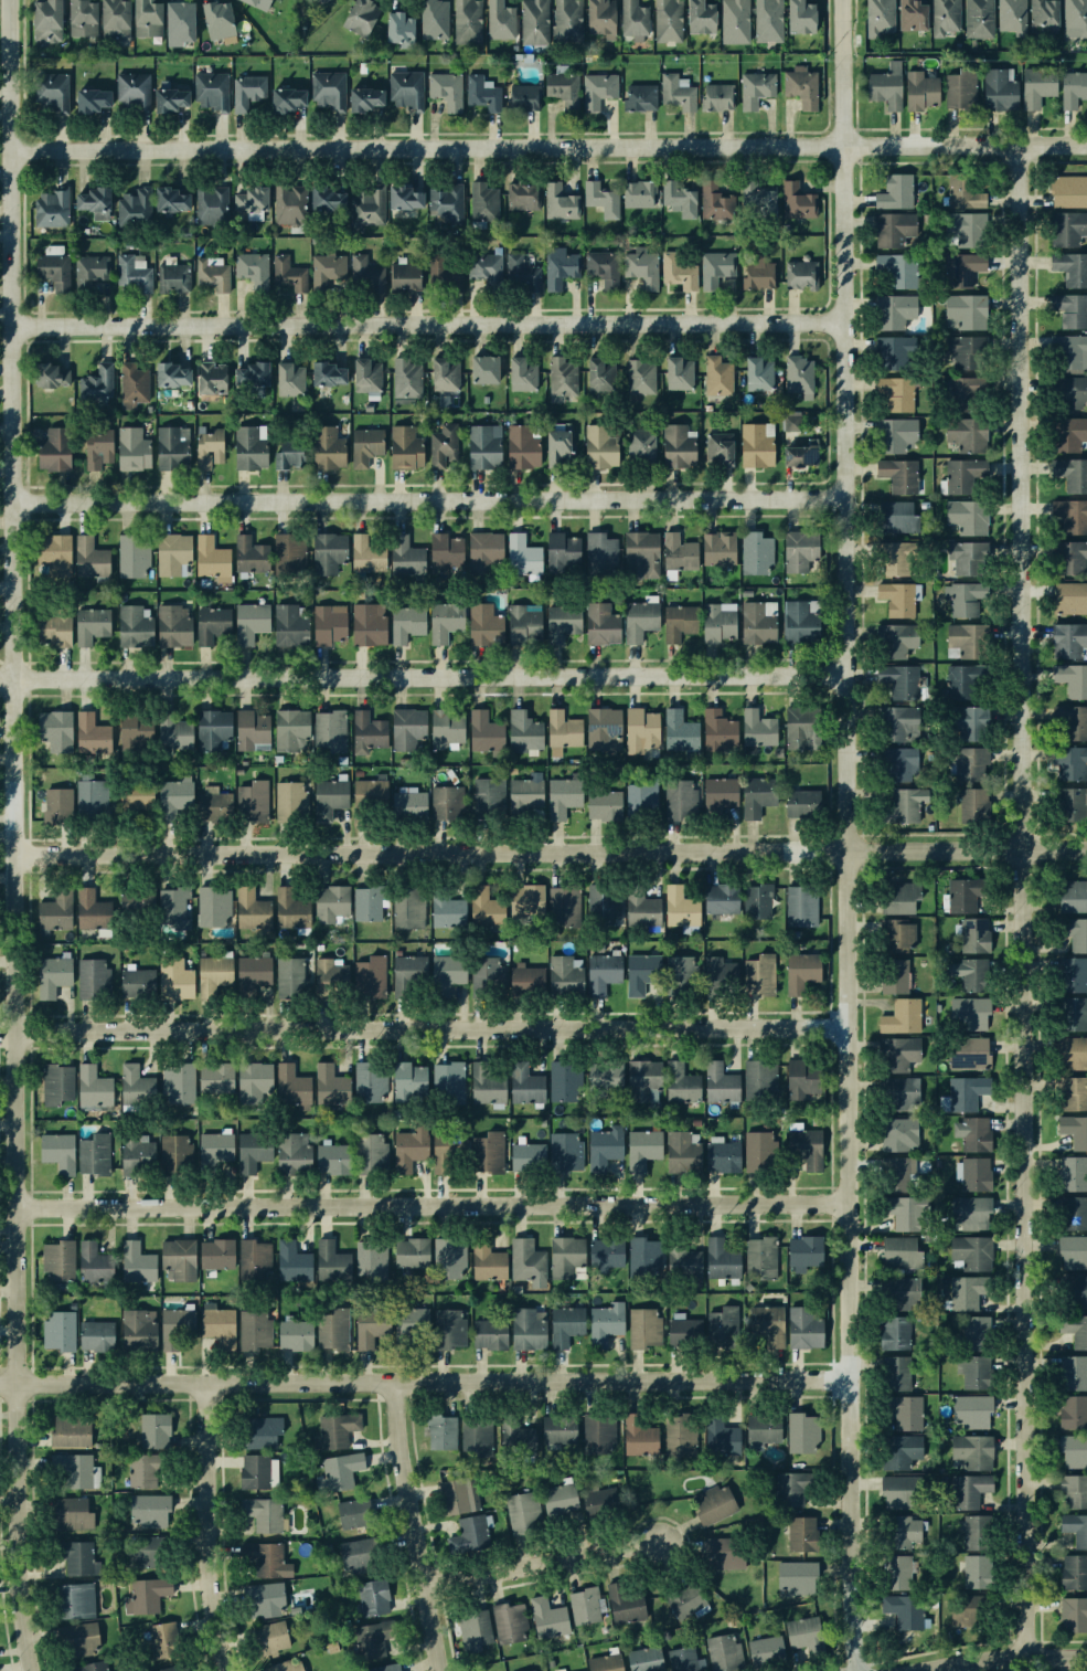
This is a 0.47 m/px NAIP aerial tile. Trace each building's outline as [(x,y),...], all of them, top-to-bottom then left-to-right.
[(29,41),(27,0),(56,0),(58,43),(29,41)] [(66,43),(64,0),(93,0),(95,44),(66,43)] [(99,42),(97,0),(126,0),(126,42),(99,42)] [(131,40),(130,0),(156,0),(157,39),(131,40)] [(268,11),(245,0),(274,0),(268,11)] [(334,22),(347,0),(362,0),(376,9),(361,40),(334,22)] [(417,47),(418,0),(444,0),(446,50),(417,47)] [(450,46),(450,0),(478,0),(479,46),(450,46)] [(484,43),(484,0),(513,0),(514,44),(484,43)] [(524,46),(524,0),(536,0),(544,0),(552,0),(552,46),(524,46)] [(558,42),(558,0),(583,0),(584,42),(558,42)] [(593,32),(593,0),(610,0),(610,2),(619,2),(619,38),(606,38),(606,32),(593,32)] [(625,34),(624,0),(639,0),(640,7),(651,7),(651,33),(625,34)] [(658,40),(659,0),(673,0),(683,0),(683,40),(658,40)] [(693,32),(693,0),(710,0),(710,4),(720,4),(720,32),(693,32)] [(725,42),(725,0),(752,0),(752,41),(725,42)] [(757,39),(757,0),(779,0),(779,39),(757,39)] [(786,31),(785,0),(800,0),(800,6),(811,6),(812,30),(786,31)] [(865,36),(865,0),(893,0),(892,31),(877,31),(876,36),(865,36)] [(933,38),(933,0),(960,0),(959,30),(945,29),(945,38),(933,38)] [(965,35),(965,0),(993,0),(992,36),(965,35)] [(999,29),(999,0),(1023,0),(1022,36),(1012,35),(1012,29),(999,29)] [(1031,24),(1032,0),(1055,0),(1054,32),(1042,32),(1042,24),(1031,24)] [(1064,29),(1064,0),(1086,0),(1086,34),(1080,34),(1080,29),(1064,29)] [(160,1),(189,2),(190,43),(161,43),(160,1)] [(195,2),(226,2),(235,35),(209,40),(195,2)] [(925,29),(898,29),(899,3),(926,4),(925,29)] [(386,8),(415,20),(398,50),(373,39),(386,8)] [(864,97),(864,75),(885,75),(885,62),(899,62),(899,106),(885,106),(885,97),(864,97)] [(817,109),(799,109),(798,93),(786,93),(786,73),(792,73),(792,65),(803,65),(804,73),(816,73),(817,109)] [(974,108),(956,108),(956,106),(941,106),(941,73),(956,73),(956,65),(974,65),(974,108)] [(308,68),(341,67),(342,112),(310,112),(308,68)] [(115,70),(149,68),(149,77),(150,109),(115,109),(115,70)] [(1015,107),(982,107),(982,68),(1008,68),(1008,83),(1015,83),(1015,107)] [(1056,95),(1040,95),(1040,106),(1021,106),(1021,68),(1056,68),(1056,95)] [(31,72),(66,70),(67,112),(33,113),(31,72)] [(387,70),(419,70),(420,114),(388,110),(387,70)] [(465,71),(481,70),(480,88),(498,89),(499,114),(481,114),(481,104),(466,103),(465,71)] [(191,71),(226,72),(227,115),(209,114),(209,105),(192,105),(191,71)] [(425,71),(458,72),(459,116),(444,116),(444,102),(428,101),(425,71)] [(938,103),(921,103),(921,110),(904,110),(904,72),(919,72),(919,80),(938,80),(938,103)] [(1061,73),(1086,73),(1086,98),(1076,98),(1076,108),(1062,108),(1061,73)] [(235,74),(264,74),(264,118),(235,117),(235,74)] [(548,96),(548,74),(580,74),(580,95),(548,96)] [(772,95),(760,95),(760,109),(743,109),(743,74),(772,74),(772,95)] [(619,96),(604,96),(604,112),(586,112),(586,76),(618,75),(619,96)] [(695,108),(683,108),(683,102),(665,102),(665,75),(680,75),(680,87),(695,87),(695,108)] [(345,76),(379,76),(380,112),(347,110),(345,76)] [(71,77),(105,77),(106,109),(74,110),(71,77)] [(152,77),(182,78),(182,110),(152,110),(152,77)] [(271,78),(299,78),(300,115),(270,115),(271,78)] [(508,83),(535,83),(536,110),(508,109),(508,83)] [(733,106),(706,106),(706,84),(733,84),(733,106)] [(656,107),(621,108),(621,98),(630,97),(630,86),(656,85),(656,107)] [(981,208),(948,208),(947,172),(980,171),(981,208)] [(910,208),(874,208),(874,192),(881,192),(881,173),(910,173),(910,208)] [(1084,207),(1052,208),(1051,174),(1083,173),(1084,207)] [(150,178),(184,178),(187,209),(152,210),(150,178)] [(70,179),(106,179),(106,215),(71,215),(70,179)] [(388,182),(416,180),(414,208),(388,205),(388,182)] [(425,181),(460,180),(462,229),(428,229),(425,181)] [(697,216),(683,216),(683,204),(665,204),(667,180),(678,180),(678,190),(697,190),(697,216)] [(231,181),(263,182),(264,212),(232,211),(231,181)] [(470,182),(500,181),(501,222),(471,222),(470,182)] [(579,215),(548,216),(547,181),(564,181),(564,195),(579,195),(579,215)] [(658,204),(629,204),(629,181),(658,181),(658,204)] [(274,182),(306,182),(307,201),(296,200),(296,224),(274,223),(274,182)] [(504,183),(533,182),(534,209),(505,209),(504,183)] [(619,218),(605,218),(605,203),(586,204),(586,182),(598,182),(599,188),(619,188),(619,218)] [(814,215),(782,215),(782,182),(797,182),(797,193),(814,193),(814,215)] [(35,186),(66,184),(65,226),(34,225),(35,186)] [(310,184),(334,184),(335,220),(310,220),(310,184)] [(341,186),(383,184),(385,234),(341,233),(341,186)] [(196,187),(224,186),(224,223),(195,224),(196,187)] [(777,212),(746,212),(746,186),(777,186),(777,212)] [(734,216),(704,216),(704,190),(720,191),(720,195),(734,195),(734,216)] [(114,192),(143,192),(145,219),(116,219),(114,192)] [(981,246),(959,247),(959,235),(948,235),(947,213),(981,213),(981,246)] [(1049,213),(1086,213),(1086,236),(1077,236),(1077,245),(1049,245),(1049,213)] [(899,246),(874,246),(874,214),(912,214),(912,234),(899,234),(899,246)] [(580,275),(564,275),(564,289),(547,290),(547,246),(567,246),(567,254),(580,254),(580,275)] [(660,288),(643,288),(643,274),(627,274),(627,253),(636,253),(636,246),(648,246),(648,253),(660,253),(660,288)] [(505,250),(520,250),(521,264),(535,265),(536,289),(523,289),(522,281),(504,281),(505,250)] [(776,285),(752,285),(752,289),(745,289),(745,276),(748,276),(748,250),(765,250),(765,263),(776,263),(776,285)] [(620,289),(604,289),(604,276),(588,277),(588,252),(619,251),(620,289)] [(231,253),(265,252),(267,283),(233,283),(231,253)] [(699,287),(686,287),(686,279),(667,278),(667,252),(700,253),(699,287)] [(1047,253),(1086,252),(1086,287),(1063,287),(1063,271),(1047,271),(1047,253)] [(115,254),(140,253),(140,266),(151,266),(152,297),(137,296),(137,281),(116,279),(115,254)] [(969,286),(939,287),(939,253),(968,253),(969,286)] [(269,254),(287,254),(286,266),(305,266),(306,292),(291,290),(289,283),(270,283),(269,254)] [(309,254),(343,254),(344,287),(310,287),(309,254)] [(349,254),(365,254),(365,266),(384,266),(384,294),(370,294),(370,281),(348,279),(349,254)] [(465,254),(497,254),(497,286),(468,287),(465,254)] [(735,275),(717,275),(717,289),(704,289),(704,254),(735,254),(735,275)] [(914,290),(883,290),(883,254),(914,254),(914,290)] [(33,255),(66,255),(67,293),(52,293),(51,279),(32,278),(33,255)] [(74,255),(106,255),(107,283),(74,283),(74,255)] [(196,262),(227,261),(230,294),(214,294),(212,283),(194,284),(196,262)] [(819,285),(788,285),(788,261),(820,261),(819,285)] [(159,264),(187,264),(189,293),(159,294),(159,264)] [(388,265),(415,264),(416,289),(387,287),(388,265)] [(420,264),(459,265),(460,292),(419,290),(420,264)] [(983,329),(955,330),(955,317),(945,317),(944,295),(982,294),(983,329)] [(1049,295),(1086,295),(1086,329),(1058,329),(1058,313),(1049,313),(1049,295)] [(914,331),(877,331),(877,297),(914,297),(914,331)] [(982,369),(958,370),(958,355),(951,355),(951,337),(981,336),(982,369)] [(1086,369),(1051,369),(1051,336),(1086,336),(1086,369)] [(908,370),(878,370),(877,338),(908,338),(908,370)] [(31,352),(54,352),(56,389),(32,389),(31,352)] [(580,395),(571,395),(571,399),(552,399),(552,352),(568,352),(568,363),(580,363),(580,395)] [(466,357),(493,355),(494,383),(466,383),(466,357)] [(733,392),(710,393),(708,355),(723,355),(723,359),(732,359),(733,392)] [(816,390),(789,391),(788,356),(811,355),(811,361),(814,361),(816,390)] [(349,356),(387,356),(390,391),(350,393),(349,356)] [(428,357),(455,356),(457,392),(429,392),(428,357)] [(151,357),(184,357),(185,384),(152,384),(151,357)] [(393,357),(419,357),(422,396),(394,396),(393,357)] [(503,357),(532,357),(533,389),(504,388),(503,357)] [(120,359),(143,358),(146,403),(121,403),(120,359)] [(693,387),(672,387),(672,358),(693,358),(693,387)] [(94,359),(111,359),(113,406),(72,405),(73,374),(86,373),(85,359),(94,359)] [(234,359),(263,360),(265,389),(235,389),(234,359)] [(308,359),(342,359),(342,384),(310,384),(308,359)] [(657,391),(632,392),(632,359),(644,359),(644,361),(657,361),(657,391)] [(772,388),(749,389),(748,360),(772,359),(772,388)] [(195,361),(224,360),(226,393),(195,394),(195,361)] [(617,388),(593,388),(592,360),(617,360),(617,388)] [(270,362),(288,362),(288,369),(305,368),(303,384),(292,384),(292,399),(275,399),(270,362)] [(980,410),(952,410),(951,376),(980,376),(980,410)] [(916,411),(887,410),(887,394),(880,394),(880,377),(916,378),(916,411)] [(1052,377),(1086,378),(1086,402),(1052,402),(1052,377)] [(802,432),(784,433),(784,415),(802,415),(802,432)] [(913,452),(880,453),(880,419),(920,417),(920,438),(913,438),(913,452)] [(984,452),(958,452),(958,441),(949,441),(949,419),(984,419),(984,452)] [(1077,448),(1049,450),(1049,420),(1086,419),(1086,440),(1077,440),(1077,448)] [(701,464),(667,464),(667,421),(686,421),(688,440),(701,440),(701,464)] [(308,424),(335,425),(335,435),(343,435),(343,467),(308,467),(308,424)] [(388,425),(416,424),(419,468),(388,468),(388,425)] [(427,425),(455,424),(456,465),(429,466),(427,425)] [(503,424),(535,424),(536,467),(505,467),(503,424)] [(622,465),(586,465),(586,424),(610,424),(610,438),(622,438),(622,465)] [(778,465),(745,465),(744,424),(766,424),(766,441),(778,441),(778,465)] [(462,425),(494,426),(497,464),(463,463),(462,425)] [(154,426),(172,427),(173,437),(183,437),(184,466),(156,467),(154,426)] [(233,426),(257,426),(258,440),(271,440),(273,464),(235,466),(233,426)] [(33,429),(63,427),(65,473),(33,469),(33,429)] [(347,427),(381,427),(381,454),(365,455),(365,468),(348,468),(347,427)] [(81,429),(110,429),(111,465),(83,465),(81,429)] [(115,429),(139,429),(143,465),(116,465),(115,429)] [(193,429),(223,429),(224,465),(194,465),(193,429)] [(658,463),(633,463),(633,429),(658,429),(658,463)] [(575,454),(552,454),(552,430),(575,430),(575,454)] [(277,435),(296,435),(298,469),(276,469),(277,435)] [(738,467),(725,467),(725,462),(711,463),(711,442),(738,441),(738,467)] [(819,465),(790,465),(790,445),(819,445),(819,465)] [(1051,458),(1086,457),(1086,493),(1065,493),(1065,475),(1051,475),(1051,458)] [(977,493),(949,494),(948,461),(976,459),(977,493)] [(923,496),(893,496),(893,477),(878,477),(878,461),(923,461),(923,496)] [(987,532),(959,533),(959,523),(951,523),(950,500),(985,500),(987,532)] [(1047,501),(1086,500),(1086,532),(1058,532),(1058,516),(1047,516),(1047,501)] [(918,532),(883,533),(882,503),(917,501),(918,532)] [(507,530),(522,532),(522,547),(537,547),(537,574),(507,570),(507,530)] [(776,565),(768,565),(768,572),(746,572),(746,530),(765,530),(766,537),(776,537),(776,565)] [(823,562),(804,562),(806,571),(787,571),(787,531),(823,530),(823,562)] [(115,531),(146,531),(146,579),(116,579),(115,531)] [(233,531),(247,531),(247,544),(260,546),(260,569),(234,569),(233,531)] [(311,531),(343,532),(344,556),(332,558),(331,572),(311,572),(311,531)] [(391,531),(403,531),(404,544),(420,544),(423,573),(387,573),(391,531)] [(426,531),(461,532),(462,574),(429,575),(426,531)] [(273,532),(301,532),(303,568),(274,569),(273,532)] [(351,532),(382,532),(380,574),(351,574),(351,532)] [(467,532),(499,532),(500,574),(469,574),(467,532)] [(619,568),(590,568),(590,532),(609,532),(609,540),(619,540),(619,568)] [(73,533),(88,535),(89,549),(108,548),(108,573),(74,575),(73,533)] [(193,533),(212,533),(212,548),(228,548),(230,579),(193,579),(193,533)] [(661,574),(628,574),(629,533),(661,535),(661,574)] [(702,569),(669,569),(669,533),(681,533),(681,542),(702,542),(702,569)] [(738,565),(707,564),(707,533),(739,533),(738,565)] [(36,535),(67,535),(67,574),(34,574),(36,535)] [(151,535),(189,535),(188,574),(156,574),(151,535)] [(585,562),(555,561),(555,539),(585,539),(585,562)] [(1083,577),(1053,577),(1053,540),(1083,540),(1083,577)] [(915,575),(888,575),(888,542),(915,542),(915,575)] [(982,577),(956,577),(955,542),(982,542),(982,577)] [(1085,596),(1086,596),(1086,614),(1049,614),(1049,584),(1085,583),(1085,596)] [(913,617),(892,617),(892,584),(913,584),(913,617)] [(974,618),(949,620),(948,585),(973,584),(974,618)] [(824,638),(790,639),(789,601),(812,600),(812,614),(824,613),(824,638)] [(776,643),(746,643),(746,601),(767,601),(767,616),(776,616),(776,643)] [(350,603),(381,602),(382,641),(351,641),(350,603)] [(469,603),(490,603),(490,616),(499,615),(499,646),(466,647),(469,603)] [(625,642),(590,642),(590,603),(611,603),(611,615),(625,615),(625,642)] [(661,628),(644,628),(643,642),(628,642),(629,603),(661,603),(661,628)] [(742,635),(708,635),(707,603),(725,603),(725,612),(742,611),(742,635)] [(116,606),(139,604),(140,649),(116,649),(116,606)] [(152,605),(188,604),(190,651),(153,651),(152,605)] [(194,604),(227,604),(228,646),(193,646),(194,604)] [(507,604),(523,604),(523,612),(537,612),(540,642),(508,642),(507,604)] [(233,605),(268,605),(269,631),(249,631),(249,644),(234,645),(233,605)] [(273,605),(295,605),(295,617),(307,617),(301,646),(274,646),(273,605)] [(310,606),(341,605),(342,638),(329,638),(329,647),(312,647),(310,606)] [(427,607),(460,606),(461,645),(427,646),(427,607)] [(388,607),(420,607),(422,643),(388,642),(388,607)] [(585,631),(563,631),(563,641),(552,642),(551,607),(585,607),(585,631)] [(702,631),(680,630),(680,643),(668,643),(668,607),(702,607),(702,631)] [(73,610),(108,609),(107,634),(90,634),(89,645),(73,644),(73,610)] [(32,611),(68,610),(67,646),(33,644),(32,611)] [(981,658),(956,659),(956,646),(946,646),(945,623),(981,623),(981,658)] [(1048,624),(1086,623),(1086,646),(1078,647),(1078,656),(1049,657),(1048,624)] [(915,655),(885,655),(885,625),(915,625),(915,655)] [(1056,664),(1086,665),(1086,698),(1069,698),(1069,683),(1056,683),(1056,664)] [(916,701),(893,701),(893,680),(882,680),(882,665),(916,665),(916,701)] [(974,698),(947,699),(947,666),(974,666),(974,698)] [(661,747),(630,747),(631,705),(648,705),(648,713),(662,713),(661,747)] [(983,739),(956,740),(956,725),(951,726),(950,706),(983,705),(983,739)] [(1061,705),(1086,705),(1086,739),(1061,739),(1061,705)] [(814,748),(789,748),(788,707),(823,707),(823,731),(814,731),(814,748)] [(908,743),(878,743),(878,707),(914,707),(914,731),(908,731),(908,743)] [(586,743),(563,744),(563,760),(552,760),(551,708),(566,708),(566,721),(586,720),(586,743)] [(622,748),(590,748),(590,708),(622,708),(622,748)] [(780,744),(748,744),(748,708),(761,708),(761,718),(780,718),(780,744)] [(32,709),(70,710),(70,741),(33,740),(32,709)] [(73,709),(93,710),(93,723),(110,723),(110,749),(73,749),(73,709)] [(426,710),(460,709),(463,750),(429,750),(426,710)] [(466,709),(483,709),(484,723),(500,723),(500,751),(467,751),(466,709)] [(507,709),(524,709),(524,722),(540,723),(540,754),(505,755),(507,709)] [(704,749),(668,749),(668,709),(685,709),(685,721),(704,721),(704,749)] [(739,748),(707,748),(707,709),(726,709),(726,721),(740,721),(739,748)] [(352,710),(366,710),(366,721),(384,721),(385,744),(351,745),(352,710)] [(388,710),(423,710),(423,748),(391,748),(388,710)] [(114,711),(140,711),(139,747),(116,747),(114,711)] [(152,711),(187,712),(190,747),(154,745),(152,711)] [(193,712),(228,711),(230,741),(219,739),(219,750),(196,749),(193,712)] [(234,711),(266,711),(267,749),(235,751),(234,711)] [(273,711),(306,711),(306,749),(273,749),(273,711)] [(311,711),(345,711),(347,753),(311,753),(311,711)] [(980,783),(957,783),(957,747),(980,747),(980,783)] [(1085,782),(1061,781),(1061,764),(1049,764),(1051,747),(1086,747),(1085,782)] [(909,782),(883,782),(882,749),(915,749),(915,764),(909,764),(909,782)] [(235,785),(248,785),(248,775),(267,775),(265,822),(248,822),(247,808),(235,808),(235,785)] [(781,803),(761,804),(761,815),(747,816),(746,779),(780,778),(781,803)] [(354,779),(386,779),(385,814),(353,813),(354,779)] [(701,819),(670,821),(669,779),(701,779),(701,819)] [(740,806),(708,807),(708,779),(740,779),(740,806)] [(75,781),(109,780),(109,823),(76,823),(75,781)] [(470,782),(497,780),(498,818),(470,816),(470,782)] [(119,782),(147,781),(148,819),(118,819),(119,782)] [(156,781),(190,781),(191,821),(156,822),(156,781)] [(312,781),(344,781),(345,808),(330,808),(329,823),(312,822),(312,781)] [(584,805),(566,805),(566,818),(552,818),(552,782),(584,781),(584,805)] [(199,782),(221,782),(221,818),(199,818),(199,782)] [(273,782),(305,783),(306,823),(273,823),(273,782)] [(507,783),(543,783),(543,814),(508,815),(507,783)] [(660,812),(631,812),(630,784),(659,783),(660,812)] [(428,785),(460,786),(461,818),(429,817),(428,785)] [(982,821),(961,821),(962,787),(983,787),(982,821)] [(1086,818),(1058,818),(1058,787),(1086,787),(1086,818)] [(41,789),(70,789),(68,824),(42,823),(41,789)] [(919,823),(892,823),(892,789),(919,789),(919,823)] [(820,814),(789,814),(788,790),(820,790),(820,814)] [(625,816),(590,816),(590,791),(625,791),(625,816)] [(392,793),(422,793),(422,819),(390,819),(392,793)] [(972,912),(946,913),(945,881),(972,880),(972,912)] [(1056,880),(1086,881),(1086,911),(1055,911),(1056,880)] [(108,882),(147,881),(147,919),(110,918),(108,882)] [(914,912),(881,913),(880,884),(913,882),(914,912)] [(195,886),(227,884),(230,926),(196,924),(195,886)] [(705,922),(670,923),(670,884),(685,884),(685,897),(705,897),(705,922)] [(744,912),(710,913),(708,885),(744,884),(744,912)] [(772,916),(748,917),(747,884),(772,884),(772,916)] [(816,924),(789,924),(789,884),(816,884),(816,924)] [(34,899),(53,899),(53,885),(68,885),(70,929),(35,929),(34,899)] [(233,885),(252,885),(251,901),(267,901),(268,923),(235,924),(233,885)] [(270,886),(308,885),(309,923),(273,924),(270,886)] [(618,921),(595,921),(594,885),(618,885),(618,921)] [(73,886),(90,887),(92,900),(105,901),(106,928),(75,928),(73,886)] [(312,886),(345,886),(345,922),(313,922),(312,886)] [(351,887),(376,886),(376,922),(353,921),(351,887)] [(388,886),(424,886),(425,929),(390,928),(388,886)] [(467,886),(494,886),(498,928),(468,928),(467,886)] [(507,886),(543,887),(543,922),(509,922),(507,886)] [(580,926),(555,926),(554,887),(580,886),(580,926)] [(153,889),(183,889),(187,930),(153,930),(153,889)] [(428,898),(460,898),(460,927),(429,928),(428,898)] [(664,923),(630,923),(630,898),(664,898),(664,923)] [(985,949),(958,949),(958,919),(985,919),(985,949)] [(1058,919),(1086,919),(1086,952),(1072,952),(1072,934),(1058,933),(1058,919)] [(907,951),(881,951),(881,921),(907,921),(907,951)] [(777,995),(746,995),(746,960),(763,960),(763,951),(777,951),(777,995)] [(818,981),(802,981),(802,993),(790,993),(789,952),(817,952),(818,981)] [(433,954),(460,953),(462,990),(429,990),(433,954)] [(353,963),(363,962),(363,954),(382,955),(384,995),(353,995),(353,963)] [(471,955),(503,956),(503,990),(472,991),(471,955)] [(588,991),(554,991),(553,955),(573,955),(573,967),(588,967),(588,991)] [(624,983),(607,983),(607,994),(594,994),(593,955),(624,955),(624,983)] [(661,979),(648,979),(648,992),(630,992),(630,955),(661,955),(661,979)] [(727,985),(705,986),(705,956),(726,955),(727,985)] [(275,956),(308,958),(310,992),(275,990),(275,956)] [(391,958),(425,956),(425,993),(390,993),(391,958)] [(692,985),(671,985),(671,956),(692,956),(692,985)] [(34,959),(68,958),(68,983),(53,983),(53,998),(35,998),(34,959)] [(195,958),(231,959),(230,995),(196,995),(195,958)] [(236,958),(268,958),(268,986),(236,985),(236,958)] [(1084,993),(1056,993),(1056,958),(1084,958),(1084,993)] [(77,959),(106,959),(107,1000),(78,1000),(77,959)] [(907,993),(881,993),(881,959),(907,959),(907,993)] [(988,992),(960,992),(960,960),(988,960),(988,992)] [(152,964),(187,963),(190,997),(152,997),(152,964)] [(324,967),(348,966),(348,995),(326,996),(324,967)] [(508,966),(543,966),(543,991),(507,991),(508,966)] [(118,967),(141,969),(143,1003),(116,1004),(118,967)] [(918,1029),(877,1030),(877,1015),(892,1015),(891,997),(917,997),(918,1029)] [(984,1029),(948,1029),(948,997),(984,997),(984,1029)] [(1083,1032),(1056,1032),(1056,997),(1083,997),(1083,1032)] [(1086,1070),(1061,1070),(1061,1037),(1086,1037),(1086,1070)] [(905,1070),(880,1070),(880,1055),(872,1055),(872,1039),(917,1038),(917,1058),(905,1058),(905,1070)] [(985,1068),(949,1068),(948,1039),(985,1038),(985,1068)] [(738,1099),(710,1099),(710,1057),(725,1056),(725,1075),(738,1075),(738,1099)] [(704,1102),(671,1102),(671,1057),(685,1057),(685,1074),(704,1074),(704,1102)] [(353,1058),(385,1058),(382,1099),(353,1099),(353,1058)] [(469,1058),(505,1058),(505,1106),(467,1104),(469,1058)] [(576,1098),(555,1098),(555,1058),(576,1058),(576,1098)] [(664,1092),(632,1092),(633,1058),(654,1058),(654,1067),(664,1067),(664,1092)] [(509,1059),(544,1060),(544,1103),(509,1103),(509,1059)] [(120,1060),(138,1060),(137,1076),(152,1076),(153,1110),(121,1109),(120,1060)] [(777,1100),(747,1100),(747,1060),(777,1060),(777,1100)] [(195,1062),(231,1061),(233,1099),(195,1099),(195,1062)] [(235,1061),(269,1062),(270,1097),(236,1099),(235,1061)] [(394,1062),(426,1061),(426,1103),(392,1103),(394,1062)] [(817,1092),(801,1092),(801,1097),(786,1098),(785,1061),(799,1061),(799,1065),(817,1065),(817,1092)] [(76,1062),(94,1062),(94,1078),(111,1078),(111,1108),(77,1109),(76,1062)] [(159,1062),(191,1062),(192,1102),(161,1103),(159,1062)] [(315,1062),(330,1062),(331,1078),(344,1077),(345,1104),(315,1104),(315,1062)] [(274,1064),(309,1064),(311,1101),(275,1101),(274,1064)] [(434,1065),(461,1065),(461,1107),(433,1106),(434,1065)] [(624,1089),(608,1089),(608,1096),(593,1096),(593,1065),(624,1066),(624,1089)] [(41,1066),(71,1066),(71,1102),(57,1100),(57,1109),(41,1109),(41,1066)] [(974,1110),(949,1110),(949,1077),(988,1077),(989,1092),(974,1092),(974,1110)] [(1063,1077),(1086,1077),(1086,1111),(1063,1112),(1063,1077)] [(915,1104),(906,1104),(906,1108),(883,1108),(883,1079),(915,1079),(915,1104)] [(1058,1115),(1086,1115),(1086,1149),(1073,1149),(1073,1134),(1058,1134),(1058,1115)] [(987,1151),(965,1151),(965,1138),(952,1138),(952,1122),(965,1122),(965,1117),(987,1117),(987,1151)] [(907,1153),(880,1153),(880,1120),(915,1120),(915,1134),(907,1134),(907,1153)] [(392,1131),(425,1129),(428,1171),(393,1170),(392,1131)] [(36,1132),(70,1130),(71,1175),(53,1175),(51,1161),(34,1159),(36,1132)] [(664,1157),(649,1157),(649,1168),(631,1168),(631,1131),(665,1132),(664,1157)] [(275,1133),(301,1132),(302,1160),(276,1160),(275,1133)] [(431,1132),(463,1132),(468,1174),(434,1174),(431,1132)] [(472,1133),(500,1132),(502,1171),(472,1172),(472,1133)] [(580,1168),(556,1168),(556,1132),(580,1132),(580,1168)] [(701,1165),(671,1165),(672,1132),(692,1132),(692,1143),(701,1143),(701,1165)] [(769,1168),(744,1168),(743,1133),(768,1132),(769,1168)] [(818,1170),(804,1168),(804,1157),(787,1157),(787,1132),(818,1132),(818,1170)] [(237,1134),(269,1133),(270,1159),(251,1159),(251,1174),(236,1175),(237,1134)] [(627,1160),(610,1160),(610,1167),(593,1168),(592,1133),(627,1133),(627,1160)] [(76,1134),(106,1134),(107,1175),(77,1175),(76,1134)] [(354,1136),(385,1135),(386,1175),(358,1174),(354,1136)] [(157,1139),(181,1136),(182,1171),(159,1172),(157,1139)] [(196,1136),(231,1136),(232,1161),(198,1162),(196,1136)] [(120,1142),(150,1141),(151,1170),(120,1171),(120,1142)] [(313,1141),(349,1141),(351,1172),(312,1172),(313,1141)] [(736,1170),(704,1168),(705,1144),(737,1144),(736,1170)] [(508,1145),(543,1145),(544,1172),(508,1171),(508,1145)] [(987,1189),(962,1189),(962,1156),(987,1156),(987,1189)] [(907,1191),(886,1191),(886,1159),(907,1159),(907,1191)] [(1059,1159),(1086,1159),(1086,1189),(1059,1188),(1059,1159)] [(1086,1227),(1063,1227),(1063,1196),(1086,1195),(1086,1227)] [(987,1228),(960,1228),(960,1221),(948,1221),(947,1197),(985,1196),(987,1228)] [(919,1227),(895,1228),(895,1213),(887,1213),(886,1199),(919,1199),(919,1227)] [(428,1230),(461,1230),(463,1278),(428,1278),(428,1230)] [(468,1237),(487,1235),(487,1252),(502,1251),(504,1281),(469,1281),(468,1237)] [(198,1236),(231,1236),(232,1268),(198,1267),(198,1236)] [(315,1236),(330,1236),(331,1252),(348,1252),(349,1271),(315,1271),(315,1236)] [(629,1276),(629,1237),(658,1236),(659,1262),(643,1262),(643,1276),(629,1276)] [(774,1277),(742,1277),(742,1239),(757,1239),(757,1236),(774,1236),(774,1277)] [(1058,1236),(1086,1236),(1086,1250),(1083,1250),(1083,1267),(1059,1267),(1058,1236)] [(118,1237),(137,1238),(137,1250),(152,1249),(153,1279),(118,1280),(118,1237)] [(159,1237),(193,1237),(193,1281),(168,1280),(168,1266),(157,1265),(159,1237)] [(353,1238),(384,1237),(384,1278),(355,1278),(353,1238)] [(508,1237),(531,1237),(531,1250),(543,1250),(543,1277),(509,1278),(508,1237)] [(819,1271),(791,1271),(791,1263),(785,1263),(785,1239),(799,1239),(799,1237),(819,1237),(819,1271)] [(915,1237),(916,1269),(880,1269),(878,1237),(915,1237)] [(989,1271),(961,1271),(961,1257),(948,1257),(948,1237),(989,1237),(989,1271)] [(736,1276),(704,1277),(703,1238),(722,1238),(723,1251),(736,1251),(736,1276)] [(40,1239),(70,1239),(70,1280),(42,1280),(40,1239)] [(77,1239),(93,1239),(94,1252),(108,1251),(107,1271),(97,1270),(97,1282),(78,1281),(77,1239)] [(237,1239),(269,1239),(269,1273),(237,1272),(237,1239)] [(276,1239),(291,1239),(291,1251),(309,1251),(310,1280),(276,1279),(276,1239)] [(388,1241),(419,1239),(422,1276),(392,1276),(388,1241)] [(580,1260),(566,1260),(566,1276),(550,1276),(548,1240),(580,1240),(580,1260)] [(620,1263),(588,1263),(588,1241),(621,1241),(620,1263)] [(699,1277),(670,1277),(670,1241),(683,1241),(683,1252),(699,1252),(699,1277)] [(1065,1275),(1086,1275),(1086,1305),(1065,1305),(1065,1275)] [(976,1307),(949,1308),(949,1278),(974,1278),(976,1307)] [(909,1311),(886,1312),(885,1279),(908,1279),(909,1311)] [(621,1333),(607,1333),(607,1346),(587,1346),(588,1309),(607,1309),(607,1303),(621,1303),(621,1333)] [(315,1313),(328,1313),(328,1305),(351,1305),(350,1354),(317,1354),(315,1313)] [(429,1307),(395,1308),(396,1350),(411,1350),(411,1336),(430,1336),(429,1307)] [(780,1349),(763,1349),(763,1332),(748,1332),(748,1307),(780,1308),(780,1349)] [(737,1336),(706,1337),(706,1313),(717,1313),(717,1308),(736,1308),(737,1336)] [(819,1345),(787,1344),(788,1308),(810,1308),(810,1320),(819,1320),(819,1345)] [(196,1336),(195,1309),(162,1310),(163,1351),(181,1351),(180,1336),(196,1336)] [(429,1309),(465,1309),(463,1351),(434,1346),(429,1309)] [(509,1309),(541,1309),(544,1346),(510,1349),(509,1309)] [(582,1334),(568,1334),(568,1347),(550,1347),(548,1309),(582,1309),(582,1334)] [(629,1346),(629,1309),(648,1309),(648,1315),(657,1315),(658,1345),(629,1346)] [(120,1310),(143,1310),(143,1323),(153,1323),(154,1351),(124,1352),(120,1310)] [(237,1311),(268,1310),(269,1349),(237,1349),(237,1311)] [(41,1311),(71,1311),(73,1353),(41,1351),(41,1311)] [(195,1311),(232,1312),(233,1351),(199,1351),(195,1311)] [(355,1318),(386,1315),(384,1351),(356,1351),(355,1318)] [(470,1316),(504,1315),(505,1351),(472,1351),(470,1316)] [(907,1349),(878,1349),(878,1332),(884,1332),(884,1316),(907,1315),(907,1349)] [(1073,1315),(1086,1315),(1086,1349),(1073,1349),(1073,1331),(1059,1331),(1059,1319),(1073,1318),(1073,1315)] [(989,1349),(963,1349),(963,1316),(989,1316),(989,1349)] [(699,1341),(668,1341),(668,1319),(699,1319),(699,1341)] [(274,1321),(309,1321),(309,1350),(276,1349),(274,1321)] [(77,1324),(111,1324),(113,1354),(78,1353),(77,1324)] [(905,1390),(883,1390),(883,1356),(905,1356),(905,1390)] [(1086,1388),(1064,1389),(1064,1356),(1086,1356),(1086,1388)] [(987,1387),(962,1387),(962,1357),(987,1357),(987,1387)] [(990,1427),(963,1427),(963,1419),(955,1419),(955,1395),(990,1395),(990,1427)] [(1086,1427),(1058,1428),(1057,1409),(1063,1409),(1063,1396),(1086,1395),(1086,1427)] [(920,1432),(894,1432),(894,1398),(920,1398),(920,1432)] [(140,1448),(139,1409),(168,1409),(169,1447),(140,1448)] [(810,1449),(787,1449),(787,1410),(801,1410),(801,1416),(817,1416),(817,1440),(809,1440),(810,1449)] [(88,1447),(46,1447),(46,1413),(88,1413),(88,1447)] [(605,1442),(583,1442),(583,1414),(605,1414),(605,1442)] [(665,1456),(696,1457),(697,1415),(666,1414),(665,1456)] [(279,1448),(279,1415),(238,1415),(238,1448),(279,1448)] [(358,1415),(359,1431),(349,1431),(350,1449),(317,1451),(315,1417),(358,1415)] [(573,1439),(540,1441),(537,1418),(571,1415),(573,1439)] [(456,1417),(456,1449),(426,1449),(426,1417),(456,1417)] [(493,1457),(492,1417),(461,1418),(462,1450),(476,1450),(476,1457),(493,1457)] [(656,1449),(624,1448),(625,1417),(640,1418),(640,1428),(657,1428),(656,1449)] [(735,1449),(704,1448),(705,1418),(720,1418),(720,1428),(735,1428),(735,1449)] [(779,1439),(745,1439),(746,1419),(779,1420),(779,1439)] [(536,1453),(536,1426),(502,1426),(502,1454),(536,1453)] [(989,1469),(962,1470),(962,1460),(951,1460),(951,1436),(989,1435),(989,1469)] [(906,1468),(882,1468),(881,1437),(918,1436),(918,1458),(906,1458),(906,1468)] [(1064,1437),(1086,1437),(1086,1464),(1063,1463),(1064,1437)] [(238,1455),(267,1453),(268,1488),(239,1488),(238,1455)] [(320,1458),(326,1493),(356,1488),(352,1453),(320,1458)] [(128,1488),(127,1456),(157,1455),(159,1489),(128,1488)] [(89,1488),(88,1456),(50,1457),(51,1489),(89,1488)] [(473,1512),(465,1472),(436,1478),(439,1494),(435,1495),(437,1508),(441,1506),(444,1517),(473,1512)] [(803,1506),(778,1508),(777,1474),(802,1473),(803,1506)] [(1057,1474),(1086,1474),(1086,1508),(1065,1508),(1065,1492),(1057,1491),(1057,1474)] [(913,1506),(882,1506),(882,1477),(913,1478),(913,1506)] [(978,1506),(952,1506),(952,1477),(991,1477),(990,1492),(979,1492),(978,1506)] [(622,1503),(586,1509),(582,1482),(593,1481),(594,1490),(620,1487),(622,1503)] [(735,1509),(701,1525),(688,1495),(714,1483),(717,1489),(724,1485),(735,1509)] [(575,1506),(543,1513),(539,1491),(571,1484),(575,1506)] [(505,1497),(512,1534),(543,1528),(536,1491),(505,1497)] [(128,1495),(163,1494),(164,1532),(129,1533),(128,1495)] [(93,1531),(51,1531),(51,1499),(93,1498),(93,1531)] [(255,1535),(254,1514),(238,1515),(238,1499),(278,1498),(279,1534),(255,1535)] [(363,1525),(360,1501),(329,1505),(333,1530),(363,1525)] [(1057,1515),(1086,1515),(1086,1546),(1074,1546),(1074,1531),(1057,1531),(1057,1515)] [(481,1516),(455,1521),(458,1536),(450,1538),(451,1546),(484,1542),(481,1516)] [(909,1547),(883,1546),(883,1516),(910,1516),(909,1521),(919,1521),(919,1541),(909,1541),(909,1547)] [(989,1546),(965,1546),(965,1516),(989,1516),(989,1546)] [(812,1551),(787,1551),(786,1517),(812,1517),(812,1551)] [(335,1542),(342,1576),(369,1572),(363,1537),(335,1542)] [(742,1564),(702,1565),(702,1540),(740,1538),(742,1564)] [(96,1574),(45,1576),(44,1542),(95,1540),(96,1574)] [(125,1572),(158,1569),(157,1541),(124,1542),(125,1572)] [(290,1577),(289,1564),(279,1564),(278,1545),(234,1546),(235,1562),(255,1561),(256,1578),(290,1577)] [(988,1586),(963,1586),(963,1555),(988,1555),(988,1586)] [(1062,1555),(1086,1555),(1086,1587),(1063,1587),(1062,1555)] [(906,1588),(880,1588),(880,1556),(906,1556),(906,1588)] [(807,1593),(784,1591),(784,1583),(777,1583),(777,1562),(808,1563),(807,1593)] [(127,1615),(125,1580),(159,1578),(162,1612),(127,1615)] [(678,1620),(663,1597),(693,1578),(707,1601),(678,1620)] [(388,1616),(382,1579),(341,1587),(347,1624),(388,1616)] [(285,1614),(280,1583),(243,1587),(247,1618),(285,1614)] [(639,1618),(610,1621),(607,1584),(618,1583),(619,1594),(636,1591),(639,1618)] [(55,1586),(94,1584),(96,1617),(56,1619),(55,1586)] [(596,1618),(573,1621),(568,1593),(579,1591),(578,1587),(596,1585),(598,1599),(594,1599),(596,1618)] [(565,1631),(534,1637),(527,1598),(544,1595),(546,1609),(562,1607),(565,1631)] [(927,1628),(897,1628),(897,1609),(883,1609),(884,1595),(920,1595),(920,1611),(927,1611),(927,1628)] [(977,1622),(948,1621),(948,1597),(977,1597),(977,1622)] [(1062,1597),(1086,1597),(1086,1618),(1086,1630),(1062,1630),(1062,1597)] [(526,1641),(520,1601),(488,1607),(495,1648),(526,1641)] [(482,1607),(490,1644),(460,1650),(452,1612),(482,1607)] [(788,1649),(785,1622),(814,1618),(818,1643),(788,1649)] [(167,1620),(135,1626),(141,1662),(173,1656),(167,1620)] [(288,1650),(283,1620),(248,1626),(254,1657),(288,1650)] [(62,1627),(67,1658),(100,1651),(95,1621),(62,1627)] [(388,1658),(383,1625),(345,1631),(352,1664),(388,1658)] [(729,1632),(736,1670),(712,1670),(706,1637),(729,1632)] [(752,1668),(746,1641),(780,1635),(786,1662),(752,1668)] [(692,1644),(697,1670),(671,1670),(667,1649),(692,1644)] [(658,1648),(662,1670),(630,1670),(627,1652),(658,1648)] [(618,1653),(621,1670),(589,1670),(587,1659),(618,1653)] [(298,1660),(291,1662),(288,1656),(259,1668),(261,1670),(302,1670),(298,1660)] [(175,1660),(179,1670),(143,1670),(142,1670),(175,1660)] [(97,1661),(101,1670),(68,1670),(67,1668),(97,1661)] [(396,1661),(398,1670),(355,1670),(354,1669),(396,1661)]
